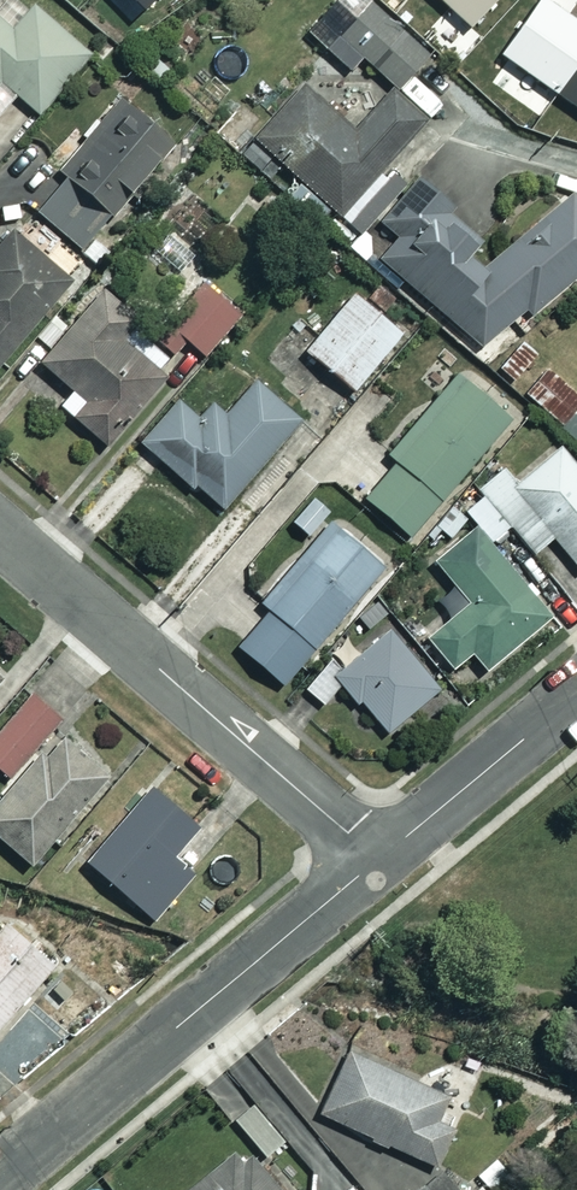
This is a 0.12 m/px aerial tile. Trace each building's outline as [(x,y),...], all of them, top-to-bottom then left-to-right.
[(2,80),(39,111),(88,52),(28,2),(20,11),(7,0),(2,0),(0,3),(0,82),(2,80)] [(369,0),(337,34),(396,90),(428,56),(369,0)] [(530,0),(427,0),(537,98),(576,53),(576,42),(530,0)] [(353,131),(304,85),(255,138),(337,213),(423,120),(391,91),(353,131)] [(168,138),(118,98),(56,176),(107,215),(168,138)] [(425,172),(379,219),(398,238),(374,263),(395,283),(402,277),(480,351),(523,306),(534,316),(576,272),(576,199),(560,183),(491,255),(448,214),(458,204),(425,172)] [(14,225),(0,241),(0,357),(72,276),(14,225)] [(239,312),(206,283),(157,339),(173,352),(185,338),(203,353),(239,312)] [(134,315),(101,288),(40,362),(73,389),(59,406),(104,443),(166,368),(121,330),(134,315)] [(403,334),(353,292),(305,349),(355,391),(403,334)] [(495,365),(557,422),(576,399),(576,383),(523,334),(495,365)] [(526,414),(475,371),(406,452),(413,458),(382,495),(426,533),(526,414)] [(253,382),(225,414),(208,399),(193,415),(177,401),(141,441),(217,509),(297,420),(253,382)] [(476,487),(483,495),(464,511),(489,540),(509,523),(534,553),(553,537),(576,565),(576,469),(558,447),(515,483),(500,466),(476,487)] [(383,566),(328,517),(258,597),(271,609),(239,646),(281,683),(383,566)] [(548,616),(475,528),(434,562),(468,603),(425,638),(450,667),(470,651),(484,669),(548,616)] [(340,669),(331,659),(303,684),(321,704),(338,688),(357,709),(362,704),(386,731),(438,685),(387,627),(340,669)] [(27,693),(0,725),(0,769),(9,777),(58,719),(27,693)] [(31,865),(58,835),(66,843),(121,783),(60,728),(0,794),(0,838),(31,865)] [(192,823),(152,788),(88,863),(155,919),(192,876),(166,854),(192,823)] [(58,959),(9,914),(0,924),(0,1022),(58,959)] [(464,1097),(343,1055),(321,1119),(442,1160),(464,1097)] [(282,1138),(251,1105),(234,1121),(265,1154),(282,1138)] [(239,1143),(184,1189),(279,1189),(239,1143)] [(441,1168),(416,1189),(460,1189),(441,1168)]
